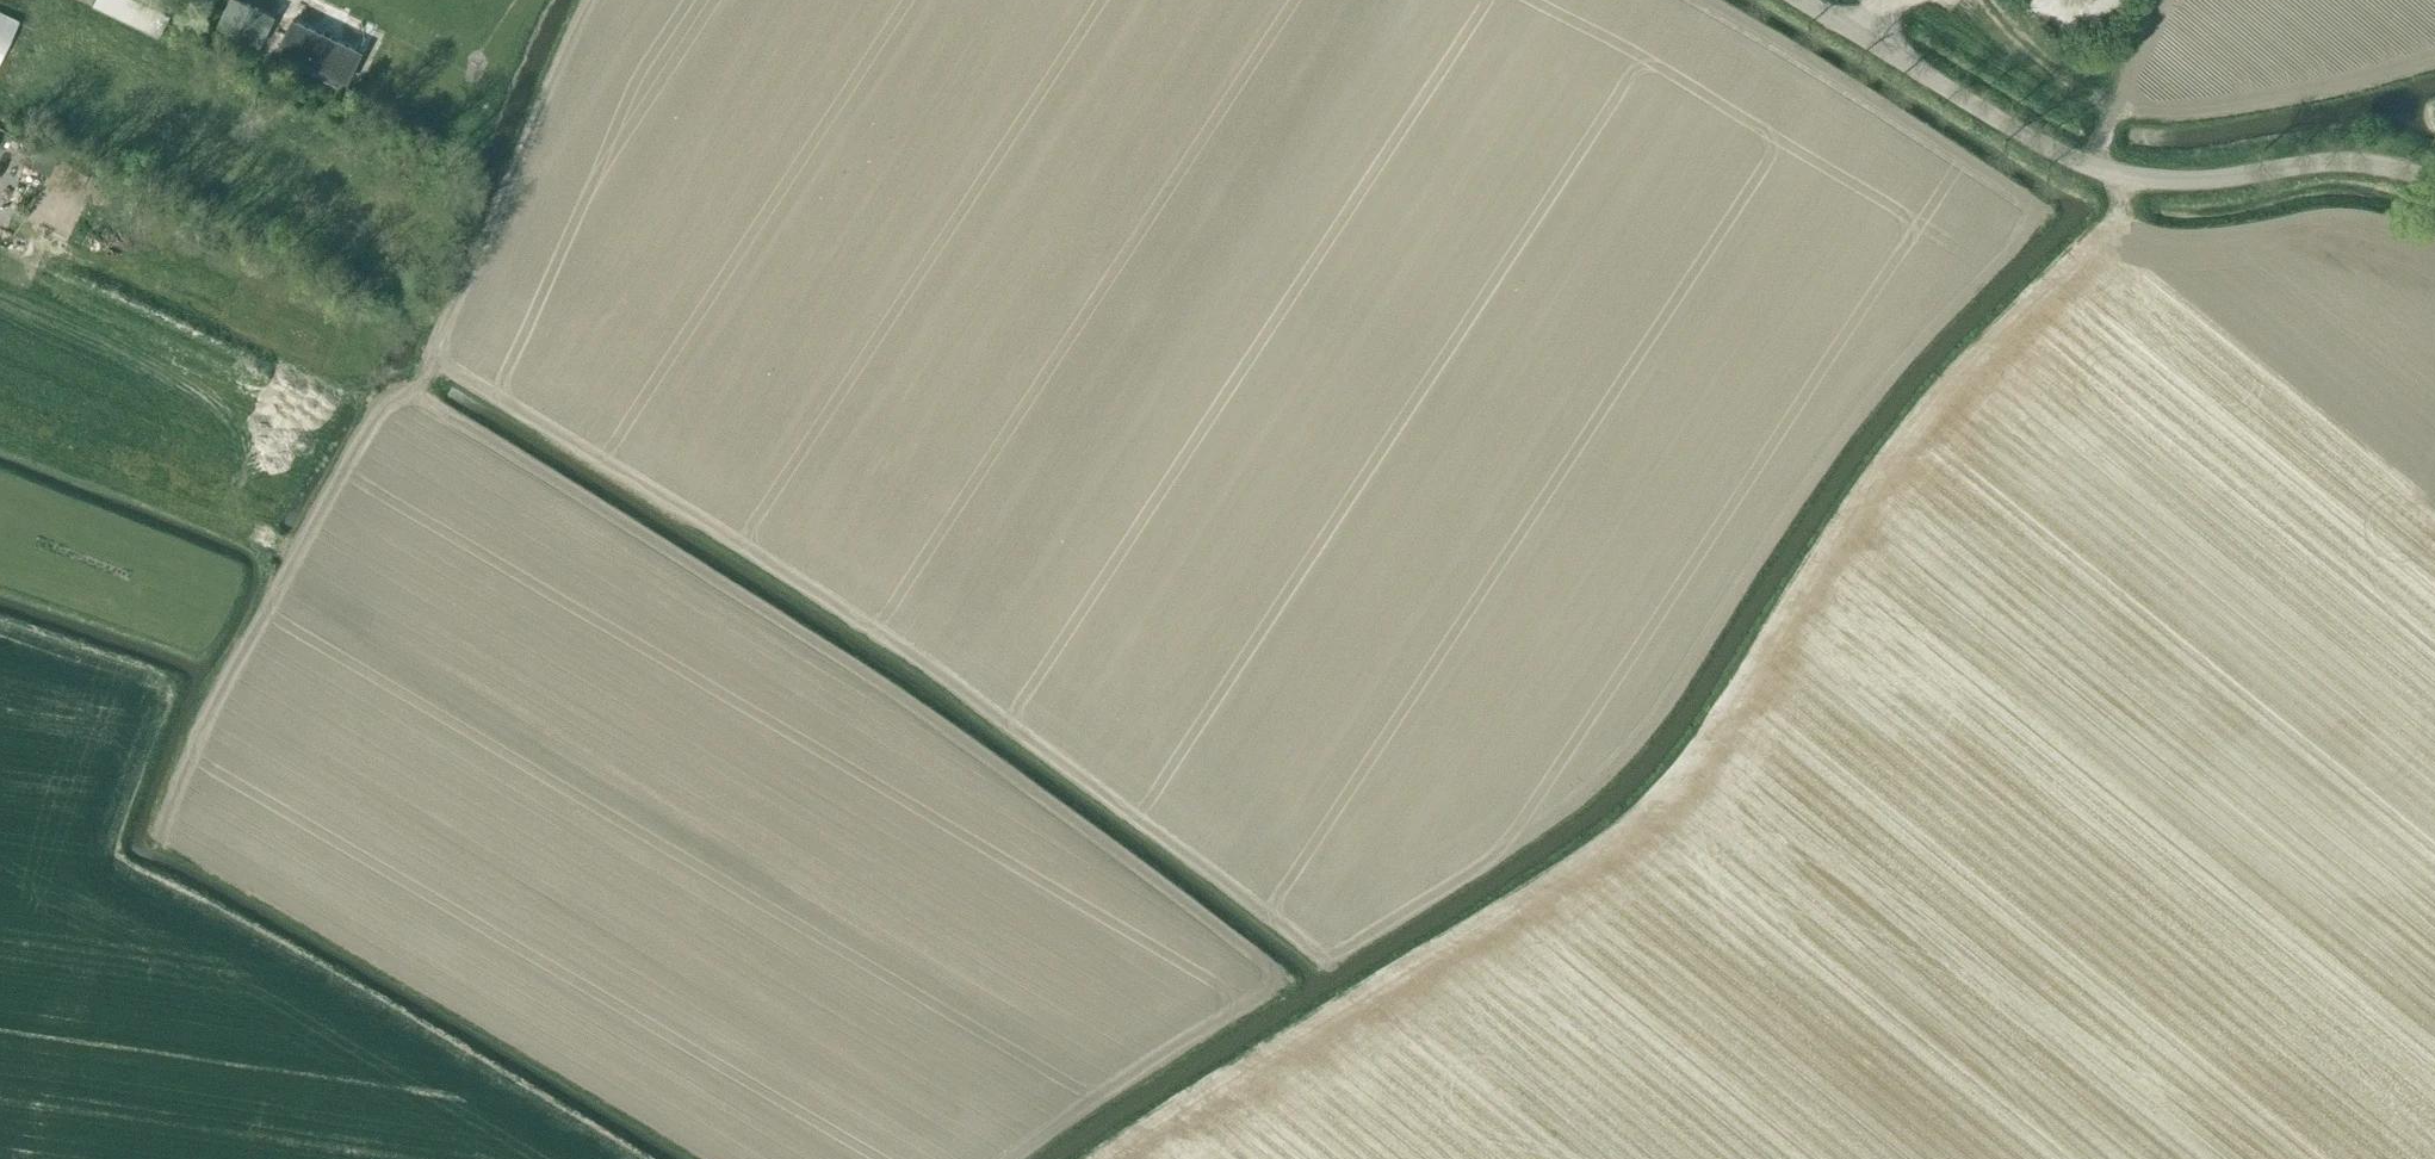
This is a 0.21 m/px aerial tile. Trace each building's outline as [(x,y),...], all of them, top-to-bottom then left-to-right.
[(158,35),(175,0),(92,0),(91,3),(158,35)] [(216,25),(257,45),(272,15),(240,0),(228,0),(216,25)] [(2027,0),(2035,11),(2047,20),(2060,26),(2074,27),(2088,26),(2102,20),(2113,11),(2122,0),(2027,0)] [(17,20),(0,12),(0,56),(17,20)] [(277,49),(345,81),(359,52),(291,19),(277,49)]
